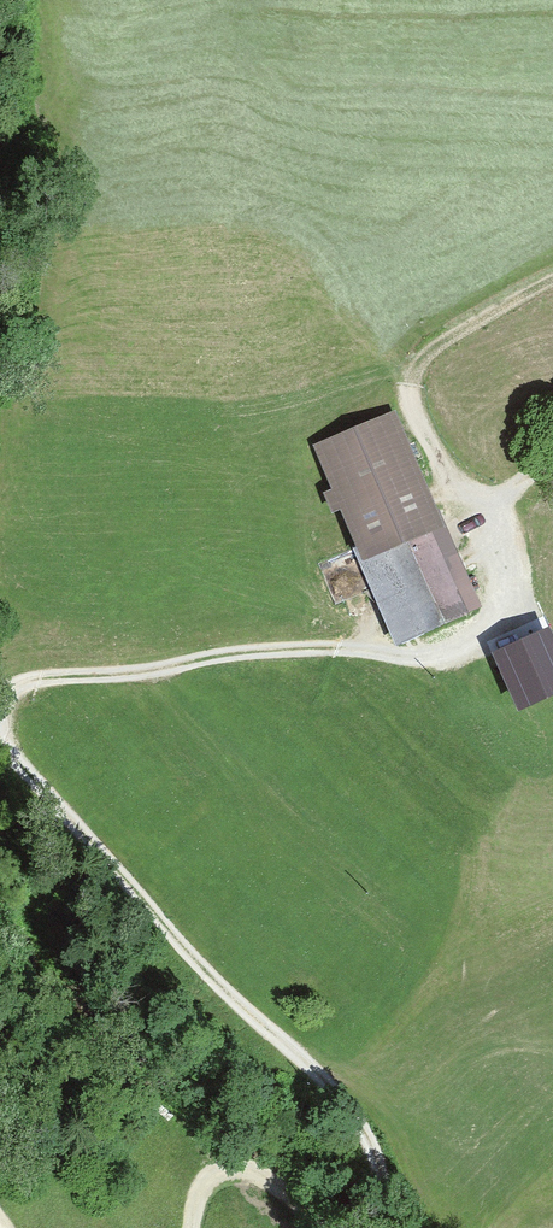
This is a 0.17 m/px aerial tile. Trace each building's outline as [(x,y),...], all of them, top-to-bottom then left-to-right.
[(393,412),(305,448),(388,650),(476,614),(393,412)]
